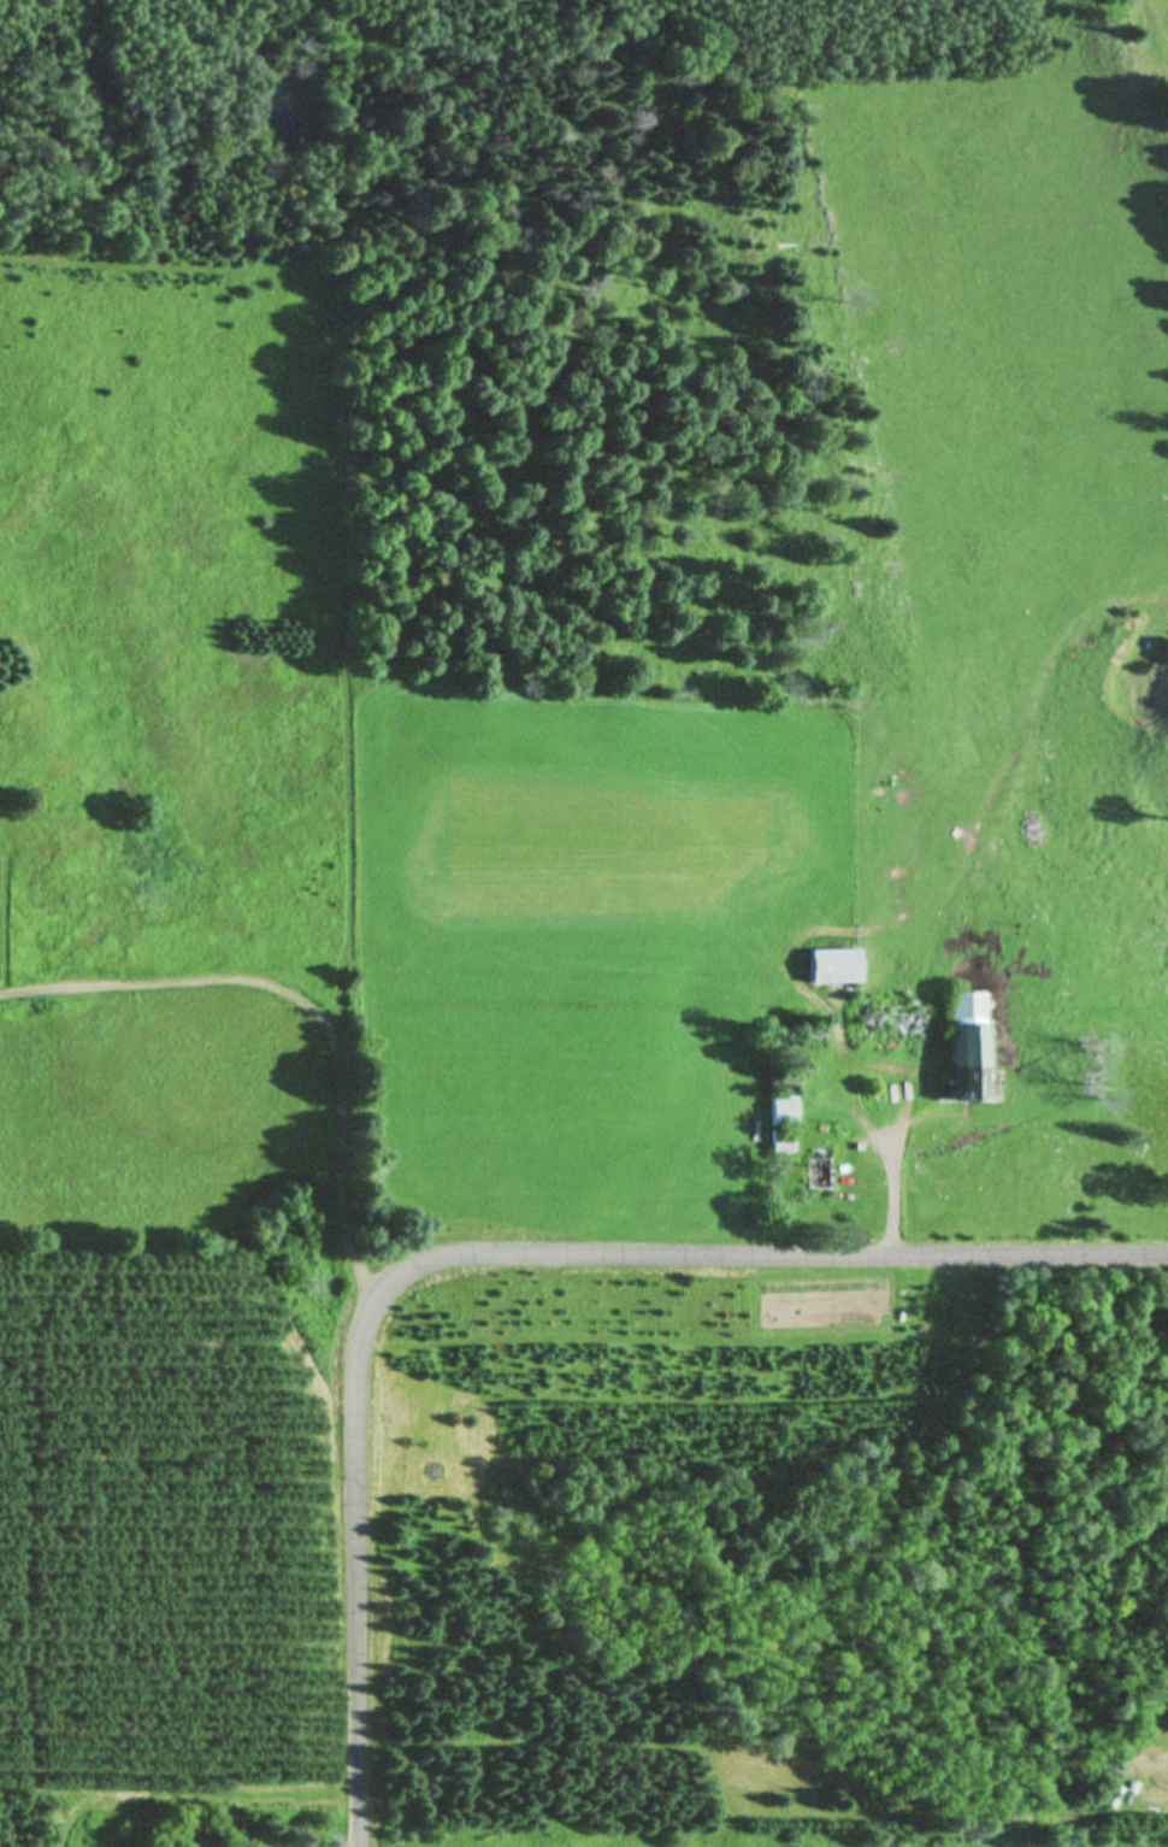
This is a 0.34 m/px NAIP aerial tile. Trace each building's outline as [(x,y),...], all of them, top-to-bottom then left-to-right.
[(860,984),(860,950),(811,950),(811,984),(860,984)] [(952,1102),(988,1102),(988,994),(952,994),(952,1102)] [(903,1037),(926,1037),(926,1018),(904,1017),(903,1037)] [(773,1128),(798,1128),(798,1093),(773,1093),(773,1128)] [(774,1156),(795,1156),(795,1132),(774,1132),(774,1156)] [(835,1158),(809,1158),(809,1194),(835,1194),(835,1158)]
